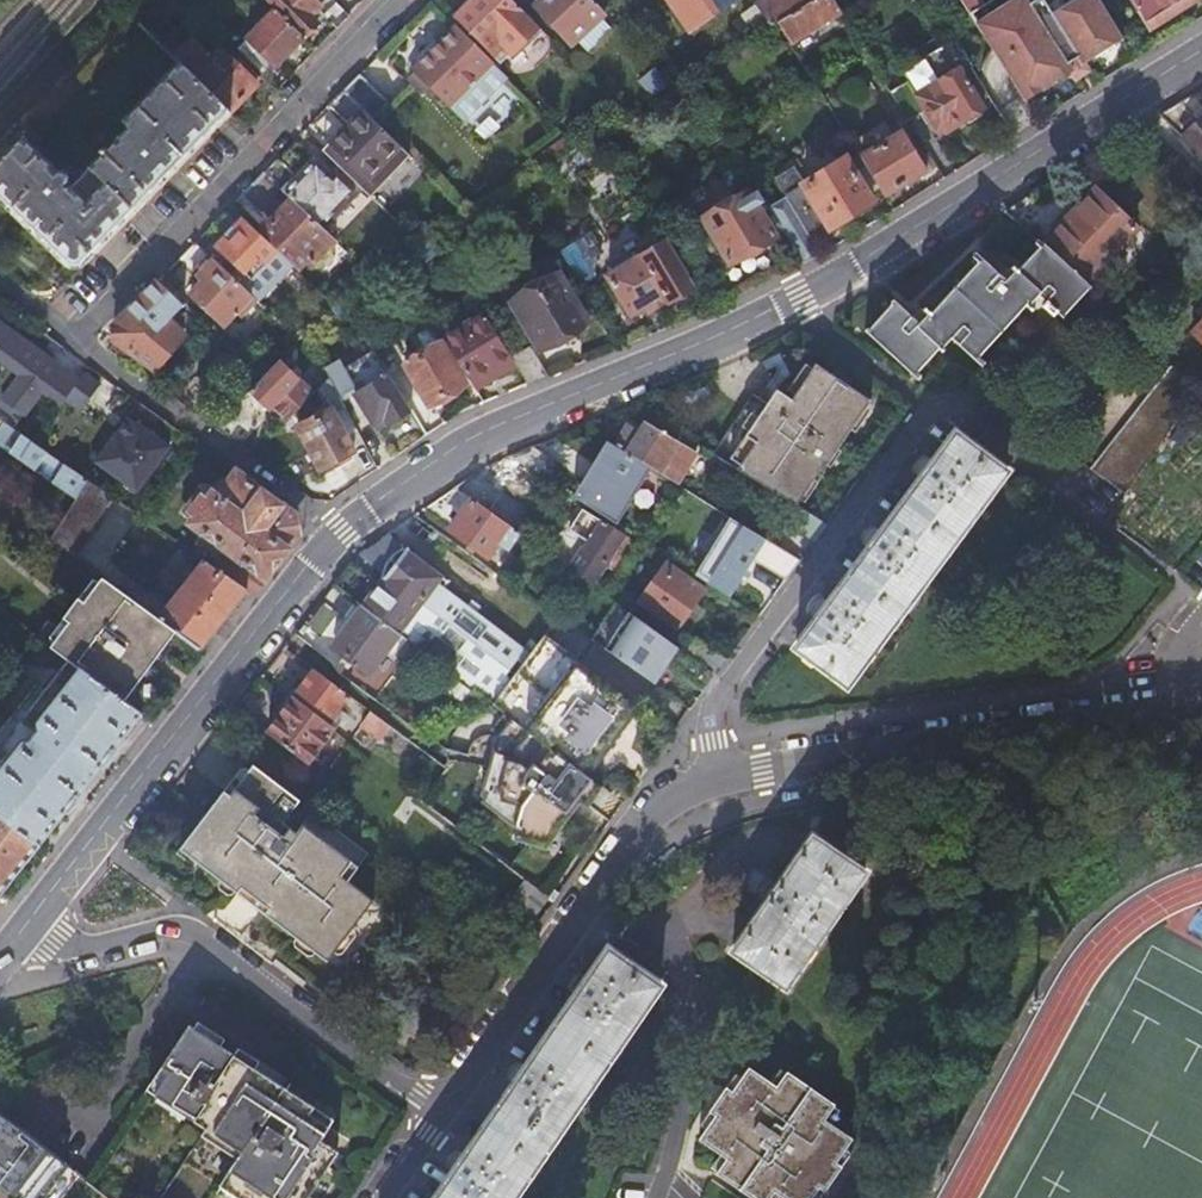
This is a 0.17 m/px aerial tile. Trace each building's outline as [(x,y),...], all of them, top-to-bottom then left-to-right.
[(272,9),(300,38),(312,25),(306,18),(313,10),(320,17),(334,31),(347,17),(330,0),(263,0),(272,9)] [(511,0),(468,0),(465,3),(468,7),(457,19),(500,62),(512,50),(516,54),(540,30),(526,16),(511,0)] [(598,14),(586,0),(531,0),(535,5),(530,9),(562,45),(598,14)] [(683,35),(731,2),(729,0),(659,0),(683,35)] [(752,8),(767,30),(774,26),(815,0),(765,0),(752,8)] [(774,26),(787,47),(839,14),(830,0),(815,0),(774,26)] [(1069,72),(1075,82),(1093,70),(1087,61),(1124,37),(1100,0),(963,0),(1026,100),(1069,72)] [(1148,28),(1192,0),(1130,0),(1148,28)] [(250,43),(240,53),(263,76),(300,38),(272,9),(244,37),(250,43)] [(306,18),(312,25),(320,17),(313,10),(306,18)] [(490,63),(456,27),(411,71),(413,74),(407,80),(419,92),(426,85),(446,106),(490,63)] [(888,91),(908,120),(924,110),(937,130),(946,131),(983,108),(958,70),(969,63),(964,55),(959,58),(949,41),(901,71),(907,80),(888,91)] [(193,74),(230,111),(256,84),(220,47),(193,74)] [(177,59),(118,118),(125,125),(86,165),(91,170),(72,189),(69,187),(69,182),(67,177),(64,174),(60,171),(56,170),(51,170),(19,139),(0,159),(0,206),(59,262),(83,263),(196,146),(230,111),(193,74),(177,59)] [(358,74),(343,89),(373,117),(388,102),(358,74)] [(343,89),(329,104),(347,121),(330,140),(347,156),(339,165),(362,186),(401,144),(373,117),(343,89)] [(1179,137),(1201,159),(1201,114),(1179,137)] [(875,182),(883,194),(923,168),(900,131),(858,156),(875,182)] [(330,140),(321,149),(339,165),(347,156),(330,140)] [(845,158),(865,188),(875,182),(858,156),(855,151),(845,158)] [(277,157),(263,172),(324,227),(357,191),(333,169),(329,174),(312,158),(296,175),(277,157)] [(792,164),(772,177),(784,197),(786,199),(810,239),(872,200),(865,188),(845,158),(804,182),(792,164)] [(263,247),(278,261),(288,271),(298,260),(309,270),(337,239),(324,227),(263,172),(235,201),(273,236),(263,247)] [(1012,202),(986,217),(1027,247),(1076,284),(1121,225),(1071,188),(1043,225),(1012,202)] [(800,264),(820,255),(810,239),(786,199),(784,197),(768,207),(763,200),(760,202),(754,192),(748,196),(746,193),(701,221),(728,266),(773,238),(763,220),(771,216),(800,264)] [(343,211),(354,226),(375,211),(363,196),(343,211)] [(226,211),(213,223),(235,244),(220,261),(254,292),(267,279),(264,275),(278,261),(263,247),(226,211)] [(688,277),(665,240),(604,278),(628,315),(641,307),(645,313),(666,300),(668,302),(690,289),(684,279),(688,277)] [(1059,306),(1076,284),(1027,247),(1002,280),(972,258),(928,317),(925,314),(916,326),(888,306),(864,338),(915,376),(948,332),(975,352),(1017,295),(1021,298),(1031,285),(1041,291),(1035,298),(1047,306),(1051,300),(1059,306)] [(188,249),(175,262),(198,283),(184,297),(218,328),(230,314),(237,321),(250,308),(188,249)] [(557,273),(515,299),(544,348),(586,323),(557,273)] [(172,325),(183,312),(154,283),(111,328),(114,342),(154,373),(186,339),(172,325)] [(1180,326),(1201,344),(1201,302),(1180,326)] [(485,314),(446,337),(471,381),(511,357),(485,314)] [(0,325),(0,364),(2,373),(0,375),(0,416),(17,428),(42,393),(62,407),(67,400),(80,382),(0,325)] [(471,381),(446,337),(402,363),(429,407),(472,382),(471,381)] [(253,380),(225,352),(216,362),(245,390),(253,380)] [(472,382),(475,388),(515,365),(511,357),(471,381),(472,382)] [(266,406),(282,420),(307,390),(291,377),(292,376),(271,359),(253,380),(245,390),(243,392),(263,410),(266,406)] [(329,361),(314,370),(319,377),(332,397),(346,389),(329,361)] [(1123,497),(1201,400),(1201,387),(1177,365),(1089,472),(1123,497)] [(836,448),(850,429),(856,432),(872,410),(867,407),(869,404),(816,367),(812,373),(808,369),(790,392),(794,396),(790,402),(777,392),(786,381),(778,374),(758,398),(752,393),(708,453),(791,504),(797,496),(802,499),(817,479),(812,476),(823,461),(830,466),(840,451),(836,448)] [(389,374),(387,371),(351,391),(370,423),(382,416),(387,425),(411,411),(407,404),(389,374)] [(80,382),(67,400),(82,412),(101,387),(85,375),(80,382)] [(332,397),(319,377),(310,388),(324,412),(292,431),(316,473),(349,453),(328,417),(340,410),(332,397)] [(375,432),(387,425),(382,416),(370,423),(375,432)] [(114,431),(94,459),(139,493),(171,450),(131,419),(119,434),(114,431)] [(629,425),(616,444),(652,468),(675,483),(696,452),(647,421),(640,431),(629,425)] [(1159,518),(1164,511),(1193,535),(1201,523),(1201,431),(1195,426),(1136,500),(1159,518)] [(880,533),(873,528),(862,543),(869,549),(828,603),(821,599),(810,614),(817,619),(796,648),(847,684),(1005,470),(953,433),(932,462),(926,457),(914,473),(921,478),(880,533)] [(652,468),(616,444),(586,490),(622,513),(652,468)] [(69,466),(56,484),(79,499),(90,480),(69,466)] [(473,472),(453,486),(486,509),(500,490),(473,472)] [(41,508),(0,476),(0,559),(41,508)] [(220,572),(247,591),(254,596),(300,537),(297,519),(240,477),(225,498),(219,494),(195,528),(231,555),(220,572)] [(90,480),(79,499),(53,538),(84,561),(121,501),(90,480)] [(453,486),(424,506),(452,527),(450,530),(489,558),(500,543),(509,549),(520,534),(486,509),(453,486)] [(195,528),(219,494),(207,487),(183,520),(195,528)] [(781,523),(813,543),(826,525),(793,505),(781,523)] [(803,549),(730,512),(698,576),(770,612),(803,549)] [(609,565),(620,573),(638,545),(603,522),(585,549),(588,551),(574,572),(595,587),(609,565)] [(546,742),(587,772),(638,703),(546,635),(560,616),(527,593),(525,596),(463,554),(450,574),(404,542),(400,548),(389,531),(355,554),(334,581),(358,600),(411,640),(443,664),(477,690),(546,742)] [(663,561),(636,600),(675,626),(701,587),(663,561)] [(163,620),(170,626),(201,649),(247,591),(220,572),(208,563),(163,620)] [(106,578),(53,648),(82,670),(117,696),(170,626),(163,620),(106,578)] [(405,647),(411,640),(358,600),(346,616),(352,621),(335,644),(373,671),(396,640),(405,647)] [(685,650),(629,611),(616,601),(591,638),(654,681),(667,662),(677,668),(684,674),(705,690),(717,673),(685,650)] [(314,668),(293,697),(326,723),(348,693),(314,668)] [(41,845),(145,716),(117,696),(82,670),(40,724),(42,731),(32,745),(24,745),(0,776),(0,815),(41,845)] [(308,763),(334,729),(326,723),(293,697),(267,733),(308,763)] [(381,738),(390,725),(371,710),(361,724),(381,738)] [(474,746),(458,767),(497,797),(514,776),(474,746)] [(326,964),(332,956),(336,959),(343,957),(356,940),(354,934),(350,932),(373,904),(346,882),(358,869),(300,825),(295,832),(284,822),(300,801),(253,765),(248,772),(243,768),(177,852),(218,881),(214,886),(214,891),(224,899),(229,899),(233,894),(296,944),(293,948),(292,952),(308,962),(311,962),(315,956),(326,964)] [(41,845),(0,815),(0,897),(41,845)] [(533,850),(542,839),(521,823),(512,835),(533,850)] [(533,850),(512,835),(500,851),(521,866),(533,850)] [(778,882),(767,898),(732,948),(785,985),(864,871),(811,835),(778,882)] [(760,894),(767,898),(778,882),(771,878),(760,894)] [(664,984),(610,947),(590,977),(578,994),(529,1067),(518,1084),(469,1155),(457,1172),(440,1197),(516,1197),(664,984)] [(578,994),(590,977),(583,971),(570,989),(578,994)] [(197,1024),(193,1021),(150,1087),(211,1126),(206,1133),(242,1156),(223,1182),(226,1184),(221,1191),(231,1197),(309,1197),(342,1148),(324,1137),(338,1116),(258,1065),(262,1059),(243,1046),(239,1052),(236,1050),(225,1042),(228,1036),(200,1018),(197,1024)] [(509,1078),(518,1084),(529,1067),(520,1062),(509,1078)] [(787,1197),(788,1197),(827,1197),(856,1156),(849,1150),(857,1139),(835,1124),(844,1110),(837,1106),(839,1103),(791,1072),(790,1074),(782,1070),(773,1083),(753,1068),(704,1140),(725,1154),(717,1167),(723,1171),(720,1175),(755,1197),(786,1197),(787,1197)] [(0,1108),(0,1153),(22,1170),(43,1143),(30,1132),(19,1123),(0,1108)] [(448,1167),(457,1172),(469,1155),(460,1150),(448,1167)] [(0,1172),(0,1179),(9,1186),(16,1178),(4,1167),(0,1172)]
